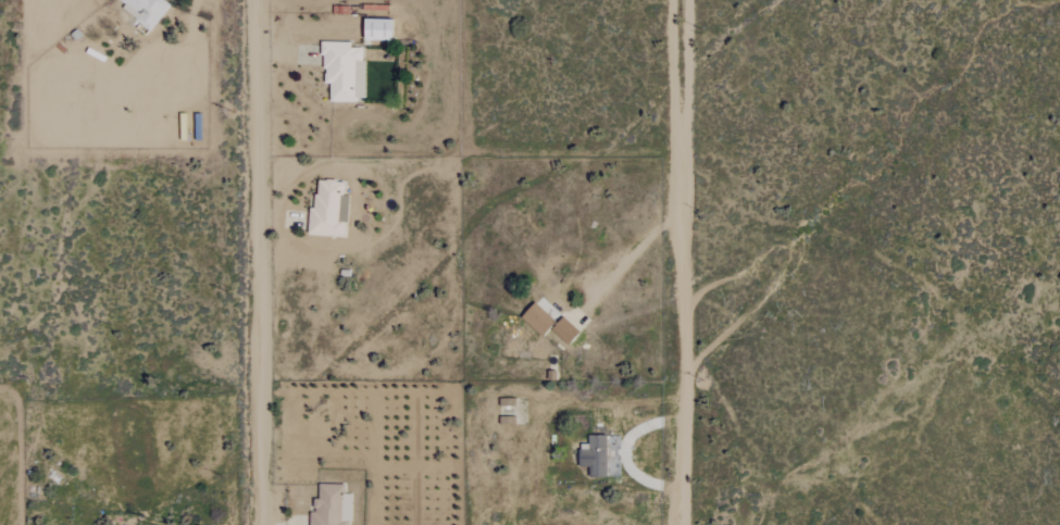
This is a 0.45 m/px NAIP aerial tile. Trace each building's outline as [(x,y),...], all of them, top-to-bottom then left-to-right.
[(169,7),(161,0),(113,0),(149,30),(169,7)] [(362,40),(390,40),(390,19),(362,19),(362,40)] [(363,48),(349,48),(349,42),(321,42),(321,84),(328,84),(328,101),(363,101),(363,48)] [(307,236),(345,237),(346,196),(343,196),(343,181),(317,180),(316,195),(312,195),(311,209),(308,209),(307,236)] [(519,317),(540,337),(554,322),(534,302),(519,317)] [(579,331),(561,317),(550,331),(568,345),(579,331)] [(577,468),(588,468),(587,477),(605,478),(606,436),(588,436),(588,444),(578,444),(577,468)] [(349,500),(342,500),(343,484),(318,484),(317,499),(313,499),(313,512),(309,512),(309,524),(348,524),(349,500)]
